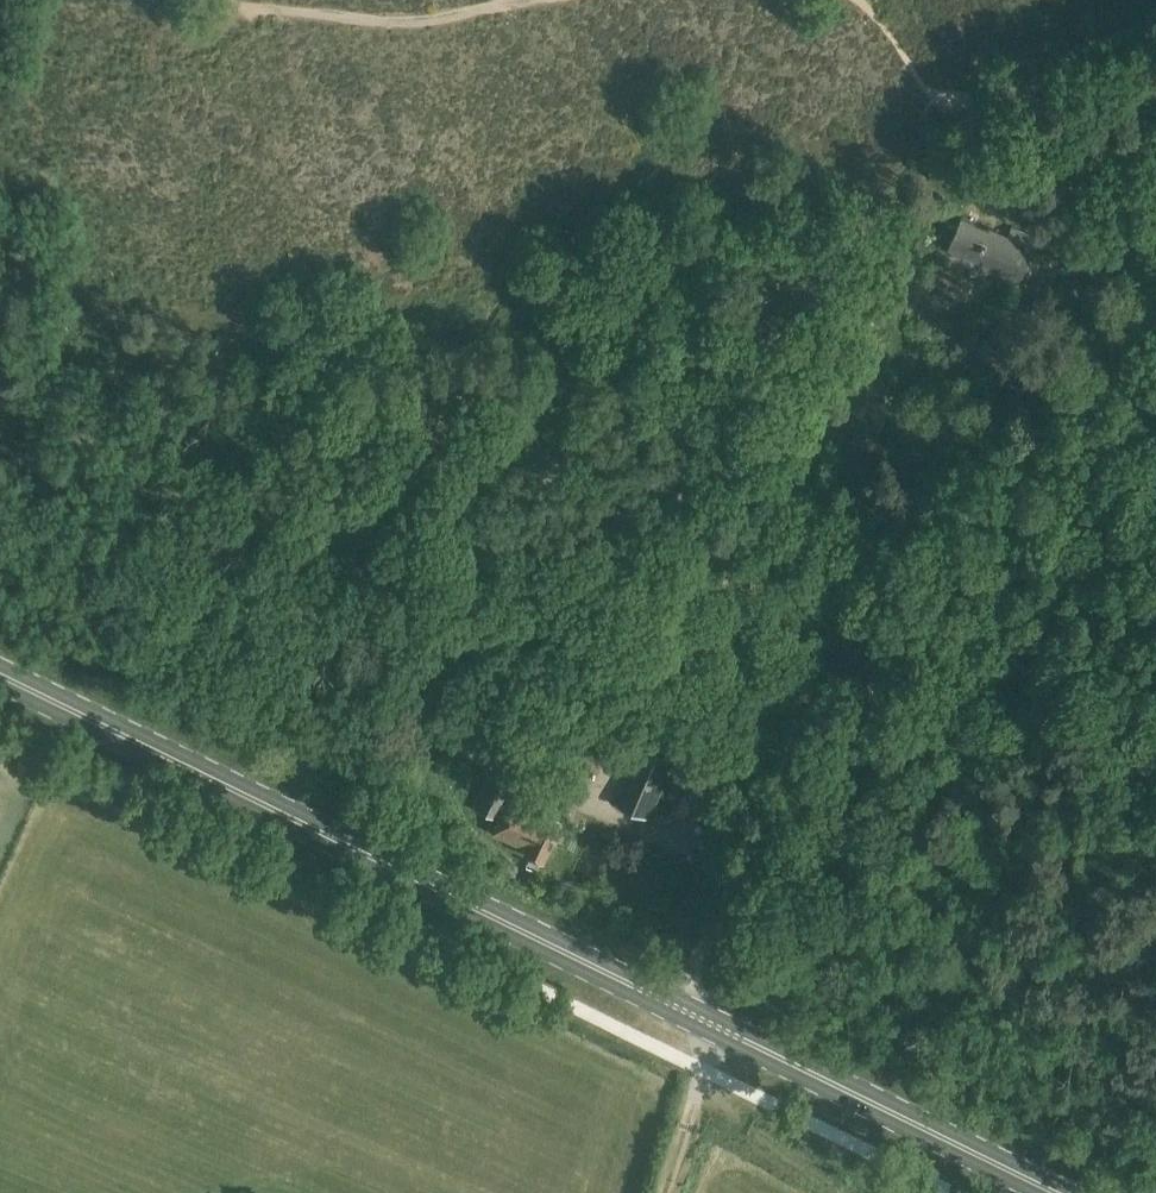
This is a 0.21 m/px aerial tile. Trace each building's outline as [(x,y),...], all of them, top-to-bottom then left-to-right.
[(967,256),(1022,279),(1022,278),(1020,277),(1038,237),(1012,227),(1007,240),(961,220),(949,248),(953,250),(951,253),(965,259),(967,256)] [(1017,299),(969,258),(940,292),(989,333),(1017,299)] [(618,804),(651,818),(676,759),(643,745),(618,804)] [(526,852),(545,860),(562,822),(510,798),(508,802),(505,801),(513,784),(489,772),(473,807),(496,818),(498,813),(502,814),(494,832),(528,848),(526,852)]
